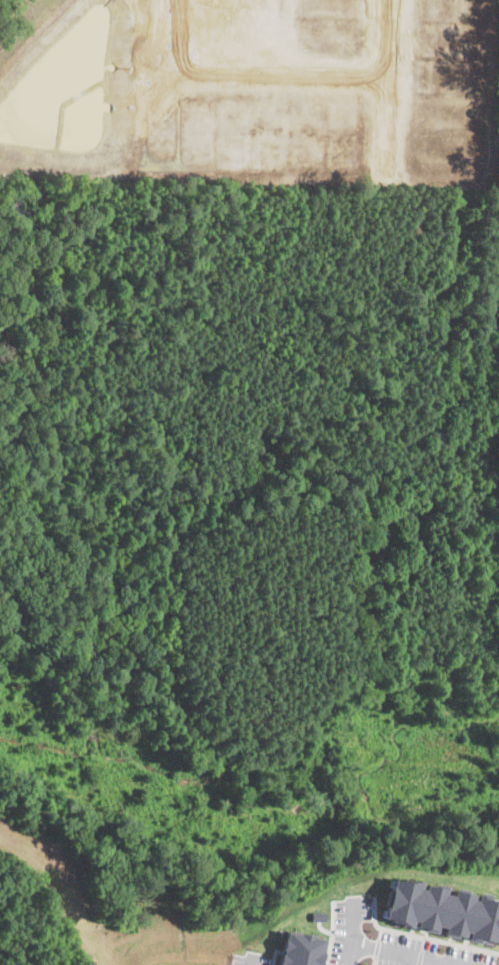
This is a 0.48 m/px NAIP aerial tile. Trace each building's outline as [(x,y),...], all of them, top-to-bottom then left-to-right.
[(381,918),(421,927),(420,929),(433,933),(435,925),(443,927),(442,935),(453,937),(453,935),(466,937),(465,940),(477,943),(478,939),(494,942),(496,931),(498,932),(498,901),(485,898),(486,894),(475,892),(473,900),(470,899),(471,894),(463,892),(464,889),(452,887),(450,895),(441,893),(443,885),(430,883),(429,886),(422,884),(421,889),(416,887),(417,881),(409,879),(408,882),(388,877),(381,918)] [(311,911),(311,920),(324,920),(324,911),(311,911)] [(322,951),(320,951),(323,940),(283,931),(275,964),(319,964),(322,951)]
